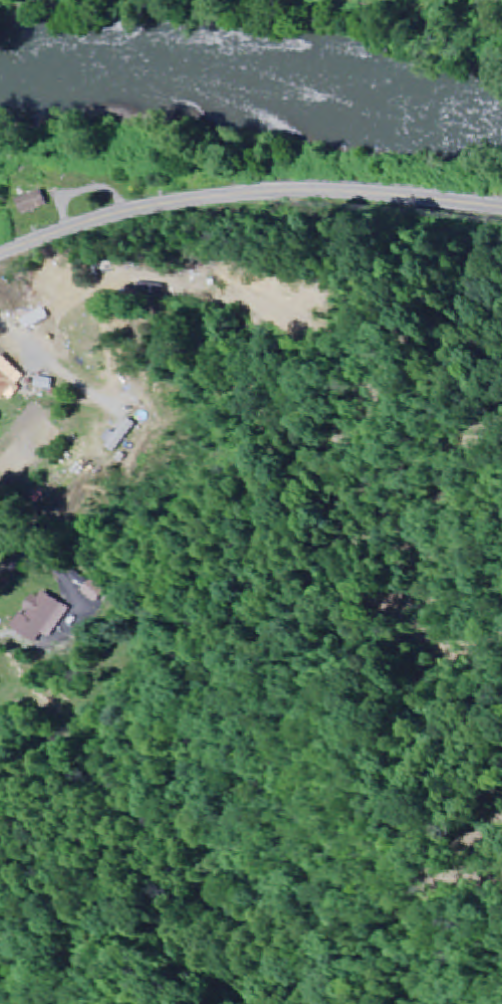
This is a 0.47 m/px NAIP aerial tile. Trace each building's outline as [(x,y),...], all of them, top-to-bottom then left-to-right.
[(24,202),(63,190),(57,171),(18,183),(24,202)] [(7,356),(0,361),(0,396),(6,404),(30,383),(7,356)] [(38,644),(65,603),(47,592),(43,599),(37,595),(14,629),(38,644)]
